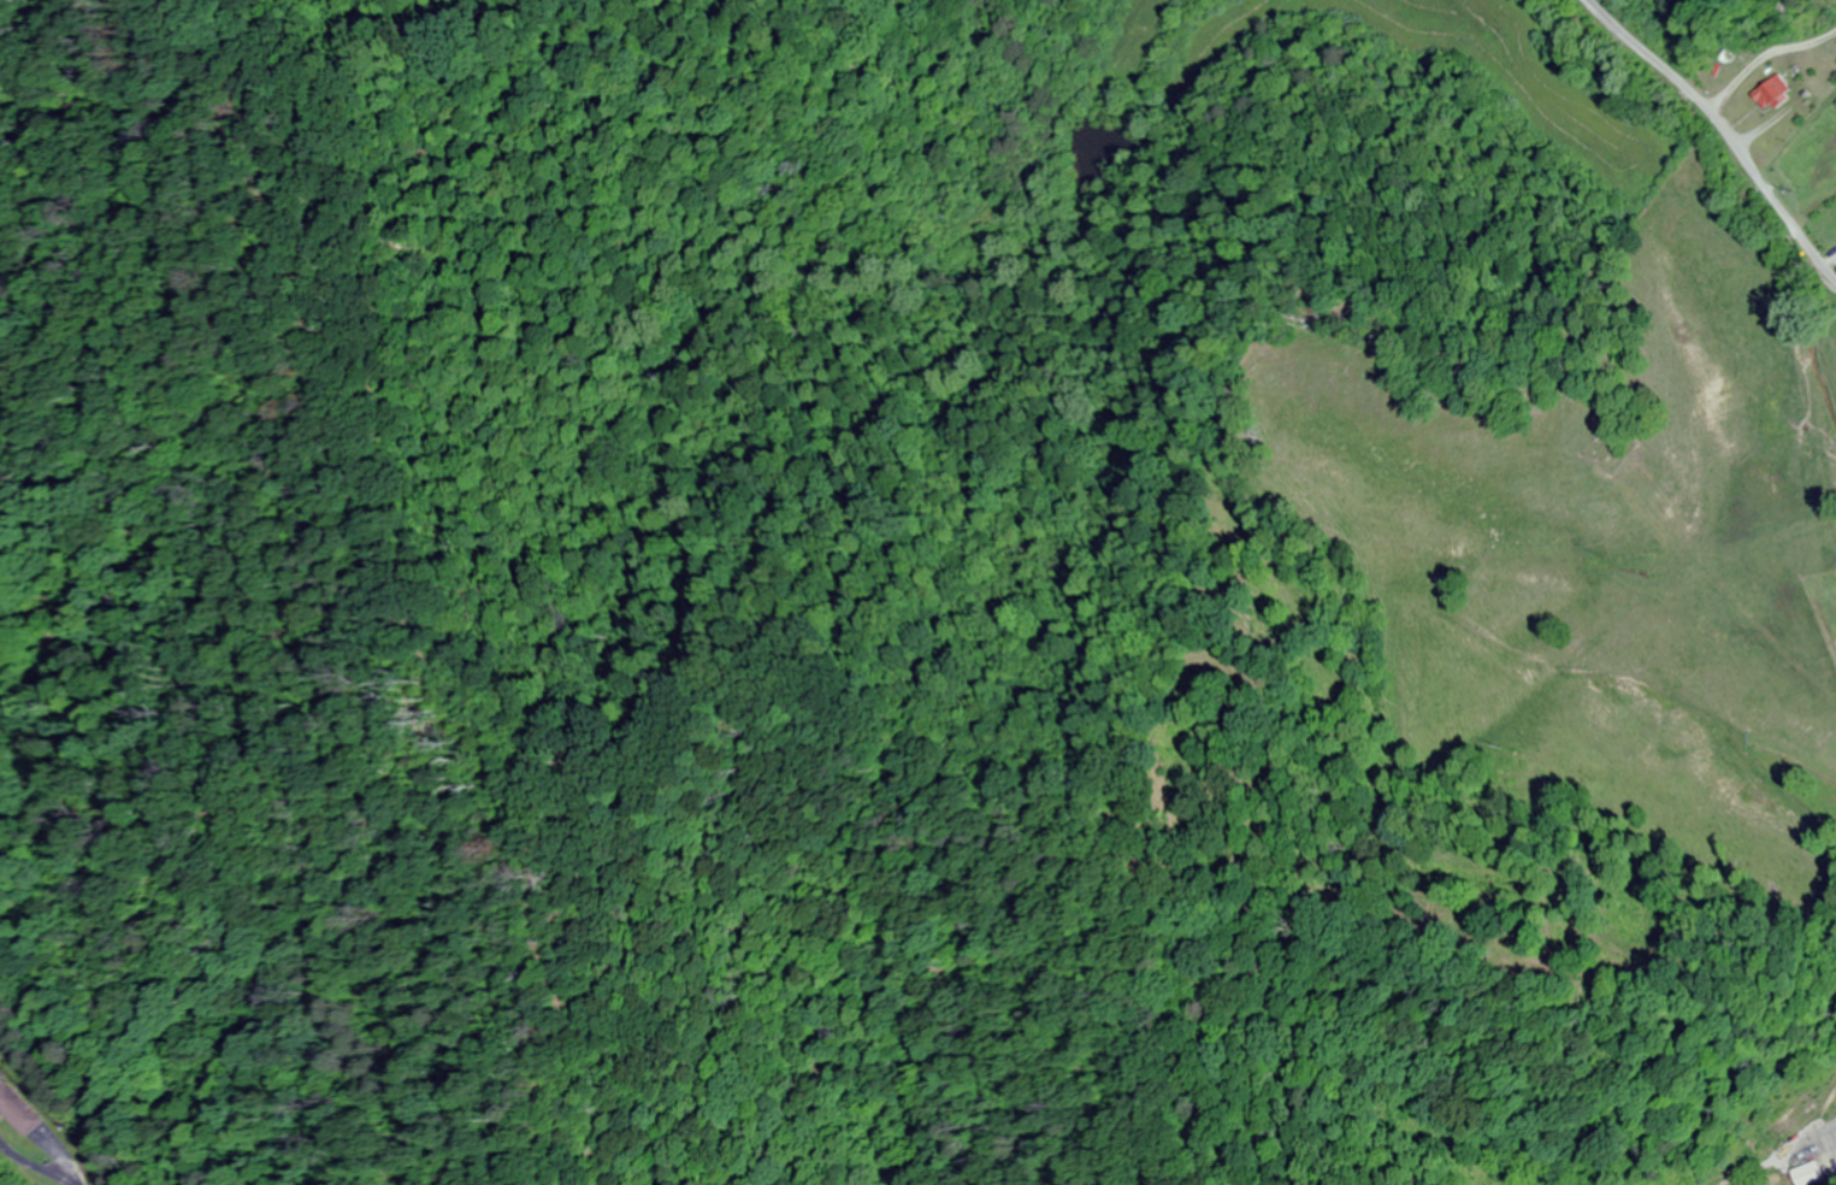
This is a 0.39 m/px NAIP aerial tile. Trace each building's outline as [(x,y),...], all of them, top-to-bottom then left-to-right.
[(1764,112),(1789,89),(1775,74),(1750,97),(1764,112)] [(1815,1162),(1790,1171),(1794,1184),(1809,1184),(1821,1181),(1815,1162)]
